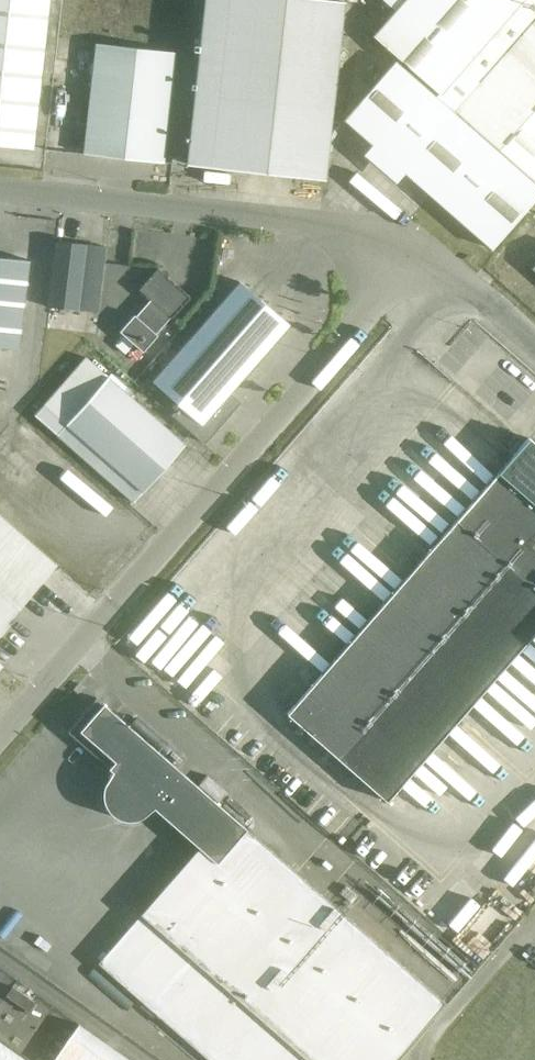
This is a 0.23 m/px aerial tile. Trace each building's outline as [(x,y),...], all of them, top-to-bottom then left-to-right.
[(32,149),(48,0),(0,0),(0,145),(32,149)] [(342,4),(299,0),(204,0),(186,164),(323,180),(343,4),(342,4)] [(373,36),(438,93),(435,97),(395,62),(344,120),(491,249),(534,199),(534,185),(453,113),(455,112),(534,182),(534,0),(405,0),(373,36)] [(95,44),(83,154),(163,163),(175,53),(95,44)] [(55,241),(47,307),(77,311),(96,313),(104,247),(85,245),(55,241)] [(18,348),(28,261),(0,258),(0,346),(18,348)] [(171,319),(190,298),(157,269),(138,290),(150,300),(135,317),(134,315),(119,332),(123,336),(133,344),(142,352),(157,336),(155,334),(169,318),(171,319)] [(239,282),(152,382),(180,407),(172,417),(203,444),(228,417),(220,406),(290,326),(239,282)] [(123,336),(115,346),(124,355),(133,344),(123,336)] [(184,445),(123,391),(126,388),(110,374),(107,378),(85,358),(33,415),(133,502),(142,492),(184,445)] [(455,521),(534,592),(534,446),(527,439),(455,521)] [(55,565),(15,531),(0,517),(0,628),(55,565)] [(534,631),(534,592),(455,521),(286,714),(386,801),(530,637),(534,631)] [(95,698),(66,732),(111,771),(103,781),(100,795),(101,806),(121,823),(131,822),(145,818),(154,808),(198,848),(97,963),(208,1059),(393,1059),(414,1036),(443,1002),(95,698)] [(78,1025),(54,1059),(128,1059),(78,1025)] [(0,1040),(0,1059),(28,1059),(0,1040)]
